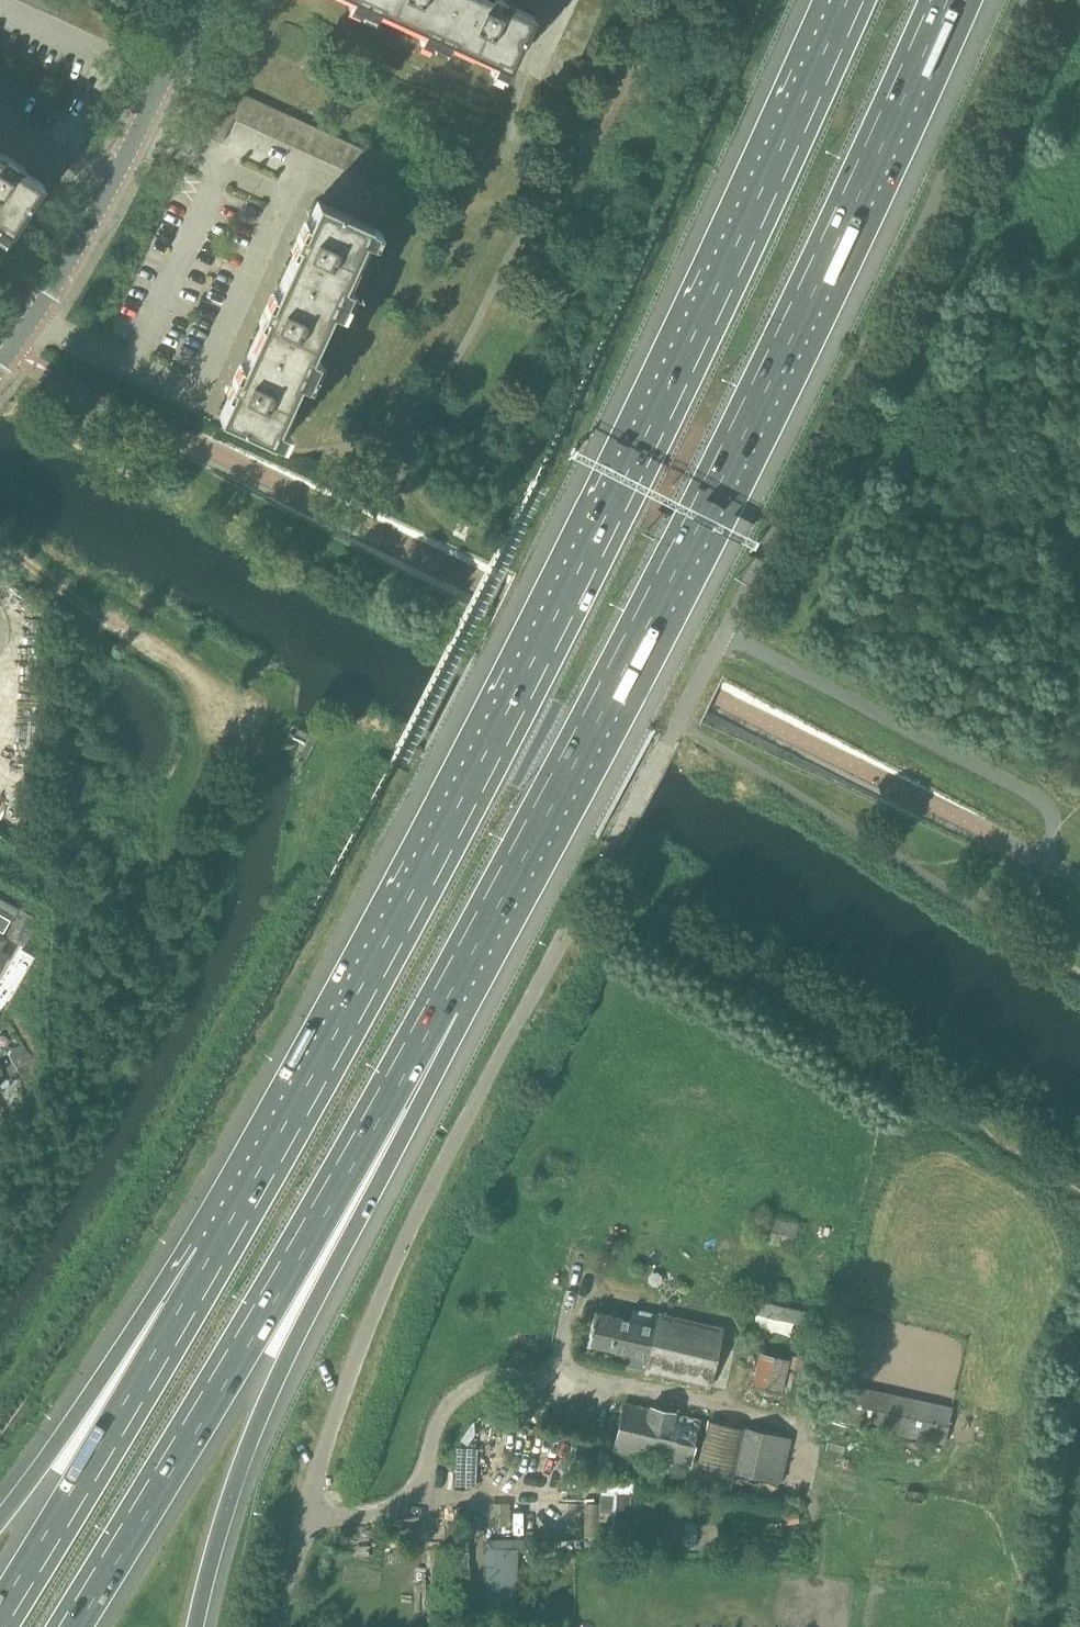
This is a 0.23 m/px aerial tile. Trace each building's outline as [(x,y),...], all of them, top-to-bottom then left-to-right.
[(31,4),(43,10),(47,0),(33,0),(31,4)] [(43,10),(55,15),(62,0),(47,0),(43,10)] [(55,15),(67,21),(76,0),(62,0),(55,15)] [(67,21),(79,26),(89,2),(84,0),(76,0),(67,21)] [(365,1),(437,34),(452,0),(366,0),(365,1)] [(437,34),(509,67),(532,15),(501,0),(452,0),(437,34)] [(603,9),(607,0),(584,0),(603,9)] [(89,2),(79,26),(90,31),(101,8),(89,2)] [(90,31),(102,37),(113,13),(101,8),(90,31)] [(593,33),(568,22),(563,34),(587,45),(593,33)] [(234,118),(246,94),(221,83),(210,108),(234,118)] [(257,99),(246,94),(234,118),(246,124),(257,99)] [(257,99),(246,124),(258,129),(269,104),(257,99)] [(281,110),(269,104),(258,129),(270,134),(281,110)] [(229,130),(234,118),(210,108),(205,120),(229,130)] [(270,134),(282,140),(293,115),(281,110),(270,134)] [(305,120),(293,115),(282,140),(294,145),(305,120)] [(229,130),(205,120),(200,131),(224,142),(229,130)] [(317,126),(305,120),(294,145),(306,150),(317,126)] [(317,126),(306,150),(318,156),(329,131),(317,126)] [(341,136),(329,131),(318,156),(329,161),(341,136)] [(341,136),(329,161),(341,166),(353,142),(341,136)] [(364,147),(353,142),(341,166),(353,172),(364,147)] [(376,152),(364,147),(353,172),(365,177),(376,152)] [(388,158),(376,152),(365,177),(377,183),(388,158)] [(12,231),(43,183),(14,164),(16,161),(7,155),(5,158),(0,155),(0,223),(12,231)] [(388,158),(377,183),(389,188),(400,163),(388,158)] [(299,242),(285,272),(337,296),(370,224),(318,200),(304,231),(300,230),(296,240),(299,242)] [(267,313),(253,344),(304,368),(337,296),(285,272),(271,303),(268,301),(263,311),(267,313)] [(220,416),(271,440),(274,434),(304,368),(253,344),(239,374),(236,372),(231,382),(234,384),(220,416)] [(22,945),(23,943),(30,931),(37,920),(20,909),(5,935),(22,945)] [(4,933),(11,920),(0,913),(0,930),(4,933)] [(792,1247),(798,1225),(760,1218),(756,1239),(792,1247)] [(798,1324),(801,1309),(755,1300),(752,1315),(798,1324)] [(596,1314),(587,1345),(623,1353),(620,1365),(645,1371),(645,1372),(708,1386),(721,1328),(659,1314),(656,1327),(629,1321),(596,1314)] [(783,1390),(789,1360),(762,1352),(753,1384),(783,1390)] [(828,1418),(944,1444),(952,1408),(836,1382),(828,1418)] [(689,1468),(700,1420),(675,1414),(676,1412),(650,1407),(649,1408),(625,1402),(614,1451),(689,1468)] [(736,1472),(772,1480),(781,1482),(791,1439),(746,1428),(736,1472)] [(635,1494),(636,1483),(602,1481),(600,1521),(614,1522),(612,1550),(628,1551),(631,1494),(635,1494)] [(515,1613),(517,1549),(496,1548),(494,1612),(515,1613)] [(468,1597),(469,1552),(453,1551),(451,1596),(468,1597)]
